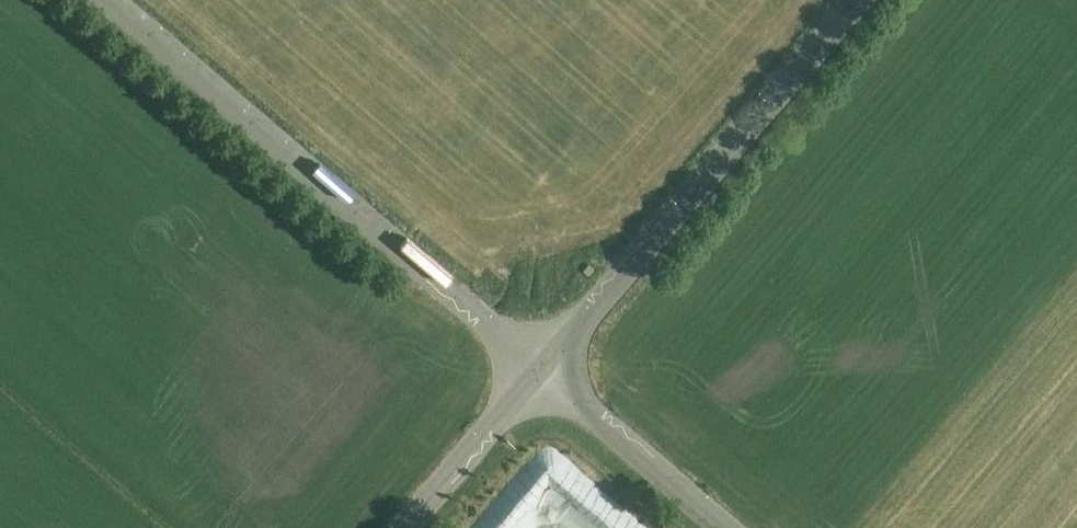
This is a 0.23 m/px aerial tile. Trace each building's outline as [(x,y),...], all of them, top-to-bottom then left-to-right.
[(679,471),(691,460),(683,450),(670,462),(679,471)]
